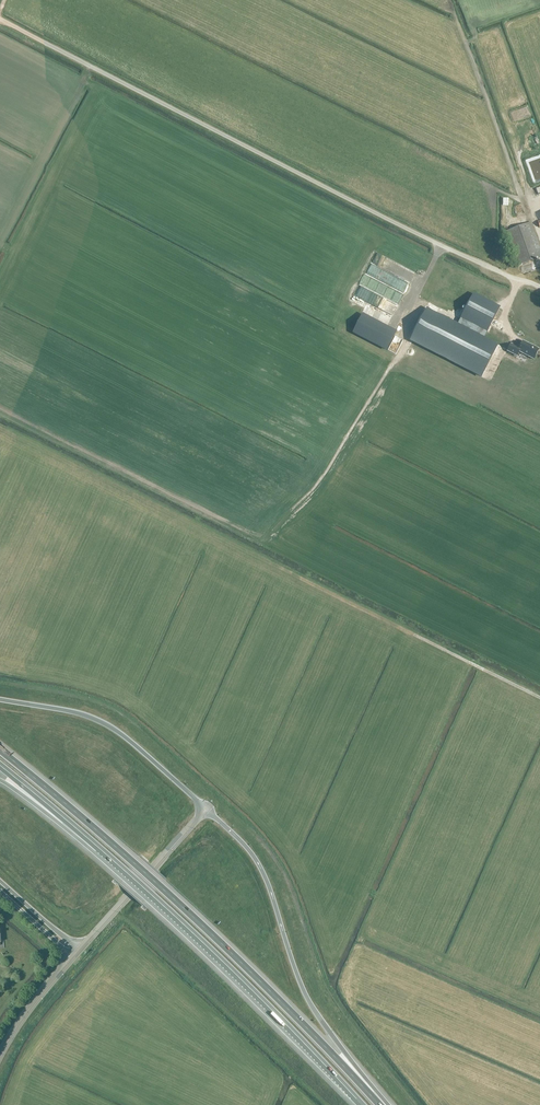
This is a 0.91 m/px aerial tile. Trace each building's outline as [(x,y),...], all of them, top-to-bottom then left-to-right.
[(533,136),(534,140),(531,141),(530,137),(522,138),(523,145),(539,143),(539,142),(539,135),(533,136)] [(527,157),(535,178),(539,176),(539,152),(527,157)] [(539,191),(539,185),(532,187),(534,193),(539,191)] [(511,195),(505,195),(505,213),(506,213),(506,207),(510,207),(510,209),(516,209),(516,200),(511,199),(511,195)] [(539,258),(539,247),(531,222),(505,232),(517,266),(539,258)] [(532,261),(524,264),(525,269),(534,266),(532,261)] [(457,325),(427,309),(411,340),(481,377),(498,346),(483,339),(499,308),(473,294),(457,325)] [(396,332),(362,315),(353,332),(387,350),(396,332)] [(457,380),(460,369),(451,367),(449,377),(457,380)] [(416,391),(427,394),(428,387),(422,385),(422,383),(418,382),(416,391)] [(430,400),(457,418),(461,411),(434,394),(430,400)]
